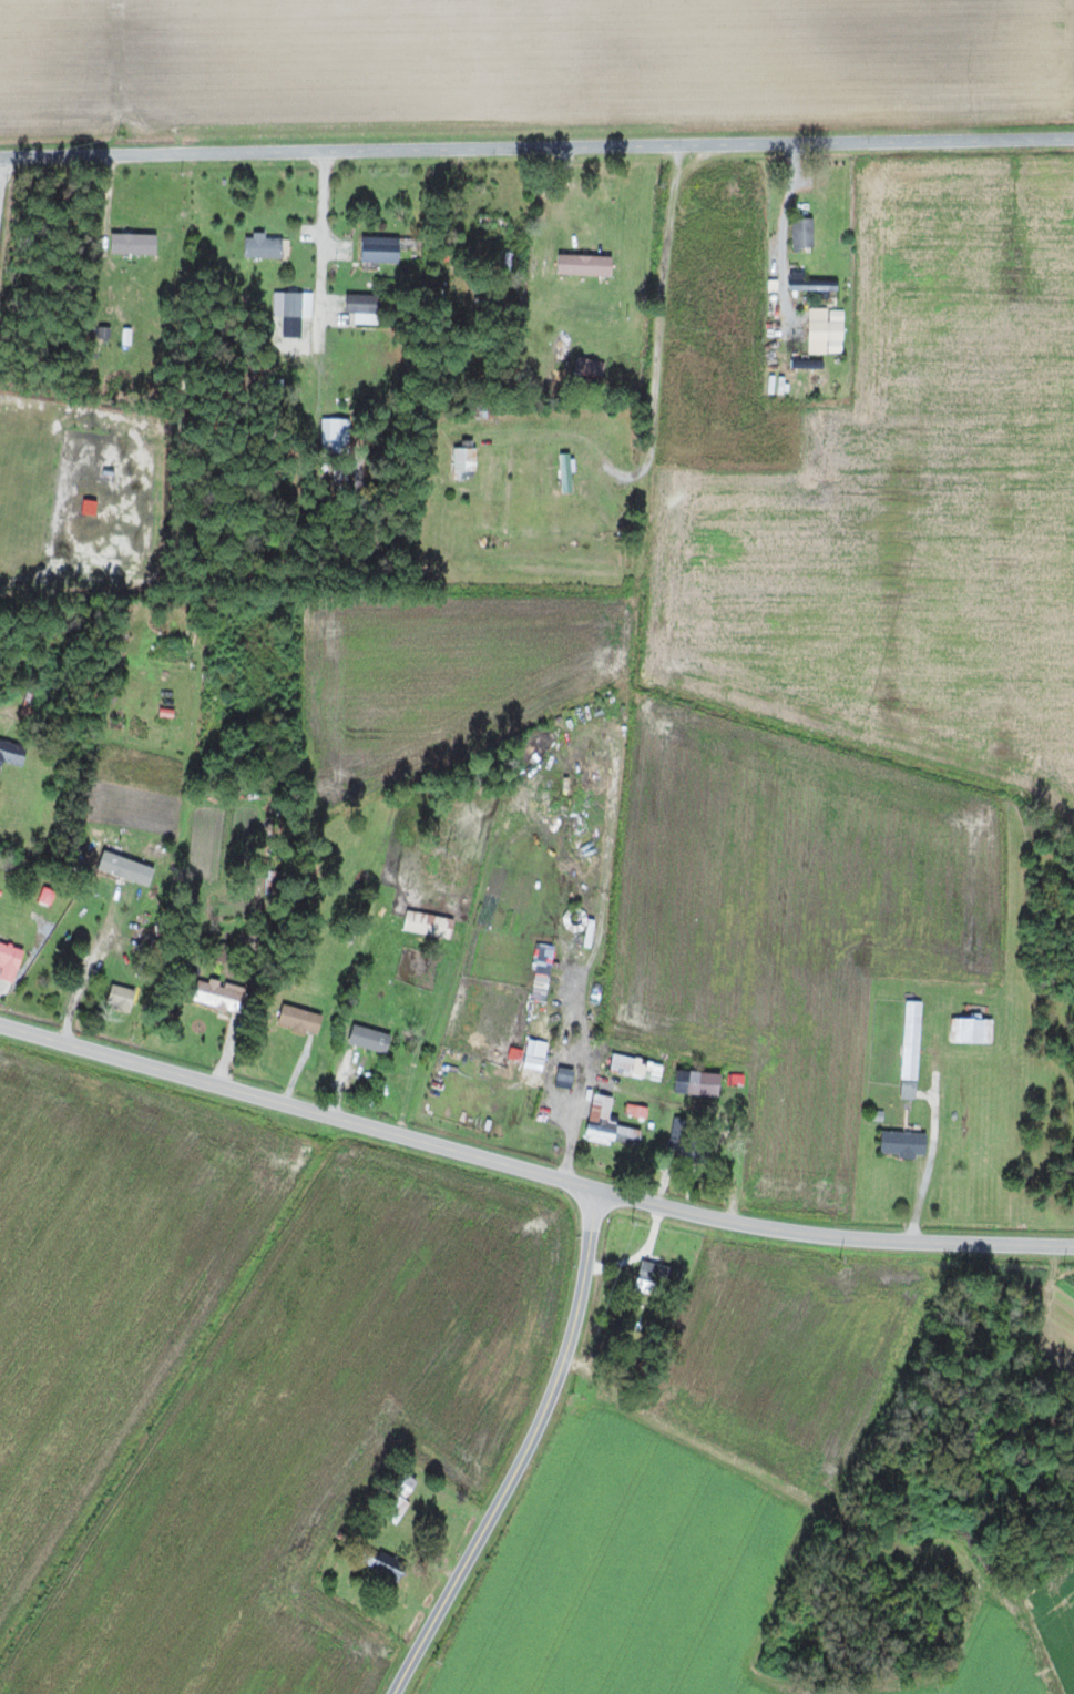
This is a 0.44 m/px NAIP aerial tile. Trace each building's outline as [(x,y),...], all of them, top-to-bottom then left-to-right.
[(793,219),(795,248),(815,247),(814,218),(793,219)] [(111,254),(158,255),(158,234),(112,233),(111,254)] [(266,237),(266,235),(247,234),(246,256),(283,258),(284,238),(266,237)] [(362,261),(401,262),(401,237),(363,236),(362,261)] [(614,256),(560,254),(560,274),(614,276),(614,256)] [(347,312),(355,313),(355,324),(380,324),(380,295),(348,294),(347,312)] [(844,309),(830,309),(830,321),(826,321),(827,353),(845,352),(844,309)] [(574,370),(602,377),(606,363),(577,356),(574,370)] [(350,452),(351,419),(323,418),(322,452),(350,452)] [(475,447),(454,448),(455,479),(476,478),(475,447)] [(563,494),(574,493),(572,472),(575,471),(573,453),(559,454),(563,494)] [(28,748),(0,739),(0,762),(22,769),(28,748)] [(51,906),(57,892),(43,887),(38,901),(51,906)] [(403,930),(452,938),(456,918),(407,909),(403,930)] [(3,963),(0,977),(0,978),(15,982),(24,947),(0,941),(0,962),(3,963)] [(249,987),(210,978),(209,982),(197,979),(192,1000),(242,1013),(249,987)] [(107,1003),(131,1010),(137,990),(113,983),(107,1003)] [(922,1000),(906,1000),(902,1098),(918,1099),(922,1000)] [(278,1022),(318,1034),(324,1015),(284,1002),(278,1022)] [(951,1041),(994,1042),(994,1018),(983,1018),(983,1012),(973,1012),(973,1017),(952,1017),(951,1041)] [(555,1033),(570,1037),(574,1021),(560,1017),(555,1033)] [(349,1042),(387,1054),(393,1035),(355,1023),(349,1042)] [(548,1042),(528,1037),(524,1056),(544,1060),(548,1042)] [(576,1069),(560,1066),(555,1085),(572,1089),(576,1069)] [(722,1094),(723,1072),(677,1069),(676,1092),(722,1094)] [(614,1096),(594,1092),(586,1139),(611,1144),(612,1139),(640,1144),(642,1128),(609,1122),(614,1096)] [(689,1118),(673,1116),(669,1152),(685,1154),(689,1118)] [(882,1154),(917,1156),(917,1154),(928,1154),(929,1133),(883,1131),(882,1154)] [(684,1269),(643,1259),(638,1280),(679,1290),(684,1269)] [(386,1518),(397,1524),(410,1501),(399,1495),(386,1518)] [(400,1582),(407,1560),(379,1552),(372,1574),(400,1582)]
